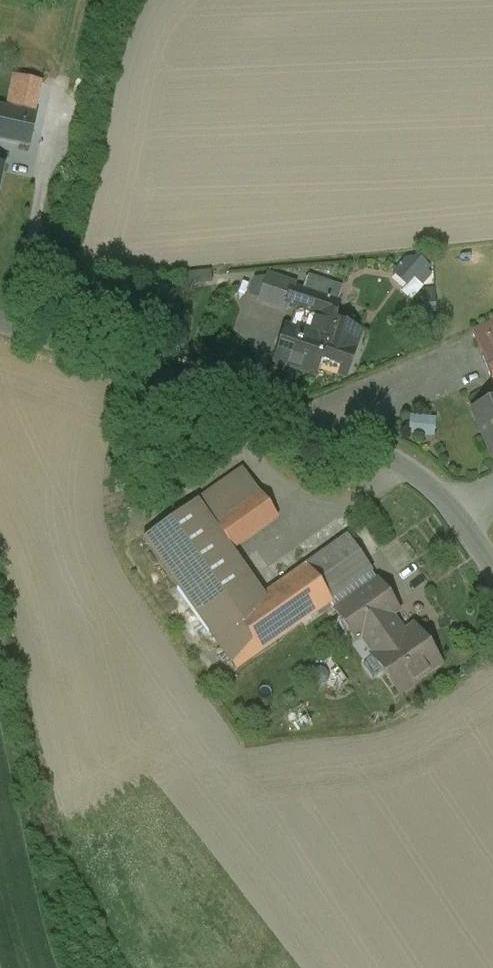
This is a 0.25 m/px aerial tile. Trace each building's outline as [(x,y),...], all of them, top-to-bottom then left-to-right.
[(0,106),(0,140),(28,146),(36,115),(0,106)] [(419,260),(407,261),(398,271),(411,282),(425,265),(419,260)] [(190,284),(215,280),(213,269),(188,273),(190,284)] [(294,285),(268,276),(259,301),(285,310),(286,307),(294,309),(301,290),(293,287),(294,285)] [(317,282),(306,278),(302,290),(301,290),(294,309),(297,310),(315,316),(331,322),(332,322),(338,303),(342,290),(323,284),(324,284),(317,281),(317,282)] [(315,316),(297,310),(291,329),(309,335),(315,316)] [(331,322),(315,316),(309,335),(324,340),(329,327),(331,322)] [(360,331),(332,322),(331,322),(329,327),(324,340),(325,341),(317,366),(345,375),(360,331)] [(471,331),(492,383),(492,322),(471,331)] [(291,329),(286,327),(274,361),(314,375),(317,366),(325,341),(324,340),(309,335),(291,329)] [(472,409),(492,457),(492,400),(472,409)] [(414,434),(439,436),(441,416),(416,414),(414,434)] [(243,469),(198,500),(232,550),(277,518),(243,469)] [(232,550),(198,500),(143,539),(209,633),(210,632),(211,633),(263,596),(232,550)] [(346,537),(304,567),(329,601),(370,572),(346,537)] [(263,596),(211,633),(236,669),(329,603),(330,603),(329,601),(304,567),(263,596)] [(370,572),(329,601),(330,603),(329,603),(335,611),(377,582),(370,572)] [(377,582),(335,611),(354,639),(364,632),(363,632),(385,616),(385,617),(396,609),(377,582)] [(414,628),(400,638),(385,617),(385,616),(363,632),(364,632),(378,653),(372,657),(373,659),(378,656),(387,669),(382,672),(398,695),(416,683),(415,681),(440,664),(428,647),(426,648),(414,631),(415,629),(414,628)]
